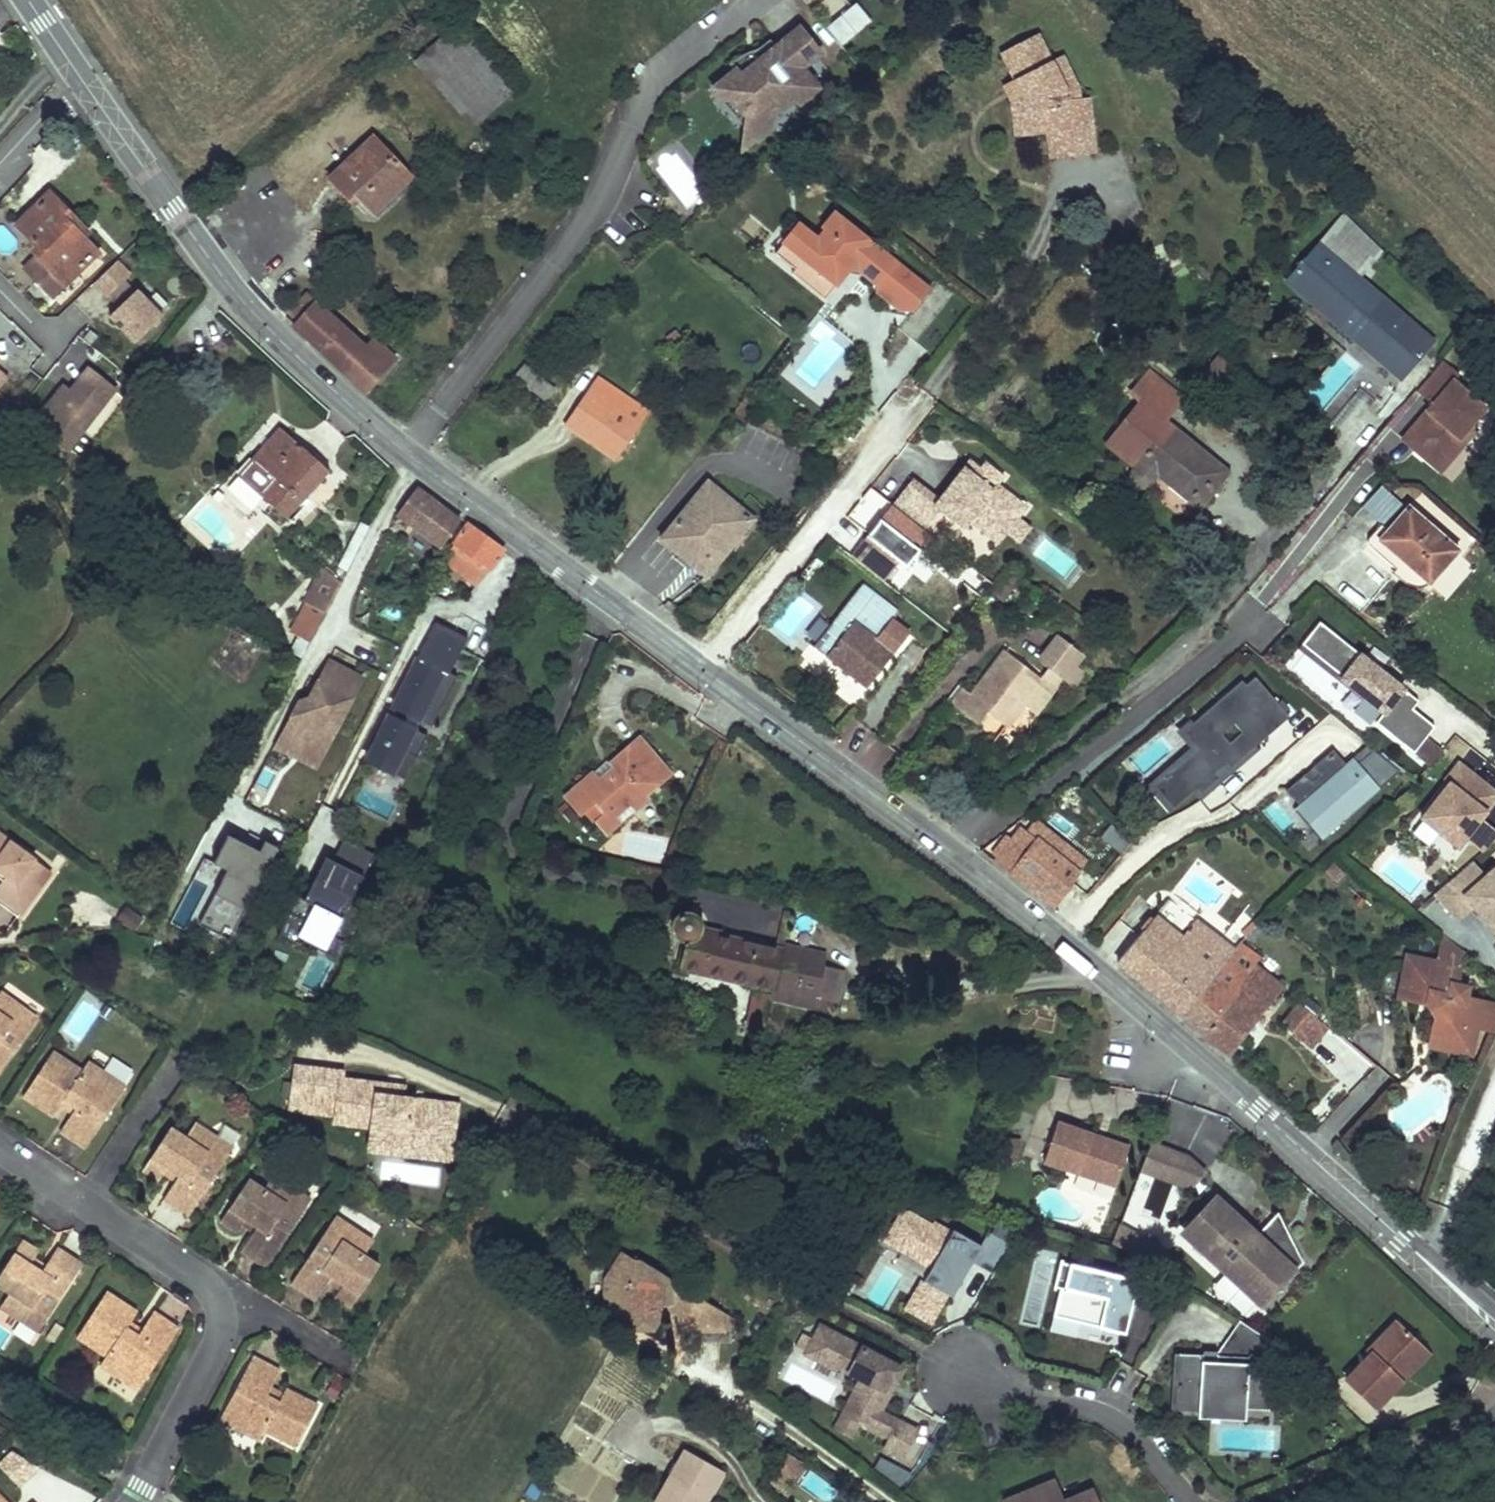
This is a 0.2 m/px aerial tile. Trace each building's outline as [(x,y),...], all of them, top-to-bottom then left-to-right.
[(856,35),(873,20),(856,2),(840,17),(856,35)] [(824,56),(803,30),(779,50),(773,43),(760,54),(763,63),(756,70),(750,62),(746,58),(734,68),(740,74),(716,93),(724,103),(733,104),(745,118),(744,122),(743,125),(743,127),(743,131),(744,133),(744,136),(745,138),(748,142),(751,146),(767,133),(768,120),(764,116),(783,101),(803,106),(821,90),(805,71),(824,56)] [(1052,59),(1041,30),(1003,46),(1014,74),(1022,92),(1023,131),(1043,130),(1065,129),(1066,154),(1089,153),(1087,97),(1077,98),(1065,98),(1065,90),(1052,59)] [(505,79),(468,38),(453,51),(443,40),(422,59),(479,123),(500,103),(515,89),(505,79)] [(763,63),(760,54),(750,62),(756,70),(763,63)] [(1077,87),(1063,54),(1052,59),(1065,90),(1065,98),(1077,98),(1077,87)] [(1023,131),(1022,92),(1014,74),(1003,78),(1009,94),(1011,131),(1023,131)] [(1066,154),(1065,129),(1043,130),(1044,155),(1066,154)] [(411,177),(373,137),(331,177),(347,194),(353,188),(362,197),(360,199),(374,213),(411,177)] [(688,207),(714,184),(675,139),(648,162),(688,207)] [(353,188),(347,194),(355,203),(360,199),(362,197),(353,188)] [(83,226),(51,192),(18,224),(44,252),(27,268),(53,296),(70,279),(91,260),(98,253),(83,237),(78,231),(83,226)] [(775,254),(796,270),(799,266),(816,268),(837,285),(850,269),(861,272),(879,287),(878,293),(899,309),(905,302),(914,309),(929,290),(877,248),(867,246),(867,240),(835,214),(824,228),(826,230),(818,240),(799,224),(775,254)] [(1342,217),(1285,283),(1400,379),(1434,338),(1373,288),(1378,282),(1368,273),(1385,254),(1342,217)] [(89,232),(83,226),(78,231),(83,237),(89,232)] [(98,268),(91,260),(70,279),(77,287),(98,268)] [(140,290),(137,293),(126,282),(133,275),(119,260),(96,283),(121,309),(113,316),(137,342),(164,315),(140,290)] [(816,268),(799,266),(796,270),(793,274),(825,300),(837,285),(816,268)] [(369,349),(306,295),(293,311),(300,317),(294,324),(369,392),(400,355),(395,348),(392,352),(376,341),(369,349)] [(1238,375),(1216,356),(1203,372),(1225,391),(1231,385),(1238,375)] [(1461,412),(1474,396),(1442,369),(1447,362),(1442,358),(1416,390),(1420,394),(1415,400),(1416,410),(1408,419),(1402,426),(1401,428),(1400,429),(1400,430),(1399,431),(1399,433),(1400,435),(1401,436),(1403,438),(1413,447),(1433,445),(1448,427),(1454,432),(1467,417),(1461,412)] [(554,390),(527,366),(519,376),(547,400),(554,390)] [(68,448),(115,387),(91,368),(64,403),(60,399),(54,408),(49,404),(35,422),(68,448)] [(10,377),(0,369),(0,390),(10,377)] [(1210,455),(1169,422),(1165,419),(1181,399),(1148,372),(1131,393),(1140,400),(1105,444),(1133,467),(1131,471),(1130,474),(1130,476),(1130,479),(1131,482),(1132,484),(1134,486),(1136,487),(1138,489),(1141,489),(1144,489),(1147,489),(1150,487),(1159,476),(1199,510),(1225,477),(1206,461),(1210,455)] [(1225,391),(1203,372),(1200,376),(1222,395),(1225,391)] [(598,378),(590,389),(641,425),(649,415),(598,378)] [(641,425),(590,389),(567,421),(577,428),(576,431),(616,460),(641,425)] [(1416,410),(1415,400),(1402,415),(1408,419),(1416,410)] [(328,470),(279,426),(236,474),(285,518),(328,470)] [(1454,432),(1448,427),(1433,445),(1413,447),(1430,461),(1454,432)] [(1229,471),(1210,455),(1206,461),(1225,477),(1229,471)] [(915,476),(893,503),(926,528),(941,507),(965,526),(971,518),(988,532),(999,518),(1020,515),(1029,504),(1000,481),(1006,473),(987,458),(983,464),(972,456),(940,496),(915,476)] [(753,520),(710,484),(664,538),(708,574),(753,520)] [(460,522),(416,488),(397,513),(441,547),(460,522)] [(872,535),(895,506),(889,501),(866,530),(872,535)] [(1457,549),(1408,505),(1386,531),(1380,524),(1368,538),(1370,546),(1402,574),(1402,560),(1428,583),(1457,549)] [(925,529),(895,506),(872,535),(870,538),(883,548),(880,552),(898,565),(925,529)] [(1032,525),(1020,515),(999,518),(988,532),(1000,541),(1009,530),(1021,540),(1032,525)] [(505,551),(468,523),(454,542),(458,545),(446,562),(474,583),(486,566),(490,569),(493,564),(495,566),(505,551)] [(341,582),(321,564),(304,601),(324,612),(341,582)] [(1001,602),(1022,582),(1011,570),(989,589),(1001,602)] [(897,609),(862,581),(830,620),(813,642),(812,643),(816,646),(867,688),(910,634),(892,619),(890,618),(897,609)] [(813,642),(830,620),(827,618),(810,640),(813,642)] [(467,636),(436,620),(394,703),(407,710),(403,720),(389,713),(367,757),(392,770),(404,747),(417,754),(428,732),(415,726),(420,716),(433,723),(457,673),(450,670),(467,636)] [(1321,623),(1303,647),(1344,679),(1342,682),(1385,715),(1377,725),(1416,753),(1437,727),(1408,704),(1414,696),(1321,623)] [(1039,678),(1006,652),(972,696),(960,710),(979,724),(988,711),(1002,722),(1018,701),(1023,704),(1035,713),(1053,690),(1051,688),(1059,677),(1071,663),(1073,664),(1081,654),(1057,635),(1038,661),(1047,668),(1039,678)] [(856,704),(867,688),(813,653),(803,669),(856,704)] [(362,676),(333,663),(322,683),(318,681),(303,714),(292,717),(285,733),(292,755),(316,747),(326,725),(336,730),(362,676)] [(1082,671),(1073,664),(1071,663),(1059,677),(1070,686),(1082,671)] [(1291,716),(1256,676),(1247,684),(1243,680),(1183,731),(1198,748),(1147,792),(1150,797),(1153,794),(1159,790),(1174,808),(1197,788),(1201,793),(1220,776),(1216,771),(1227,762),(1232,767),(1291,716)] [(972,696),(962,688),(951,703),(960,710),(972,696)] [(1421,701),(1414,696),(1408,704),(1415,709),(1421,701)] [(303,714),(310,698),(300,702),(292,717),(303,714)] [(1023,704),(1018,701),(1002,722),(1007,726),(1023,704)] [(292,755),(285,733),(278,748),(292,755)] [(1429,737),(1416,753),(1421,757),(1434,741),(1429,737)] [(619,821),(633,808),(636,812),(651,800),(647,797),(672,776),(641,739),(596,776),(593,773),(564,797),(567,800),(580,816),(586,811),(604,833),(607,836),(622,824),(619,821)] [(1434,741),(1421,757),(1432,766),(1445,750),(1434,741)] [(1404,772),(1370,743),(1350,760),(1338,746),(1318,763),(1324,770),(1316,777),(1310,770),(1287,790),(1326,837),(1404,772)] [(417,754),(404,747),(392,770),(405,777),(417,754)] [(1216,771),(1220,776),(1232,767),(1227,762),(1216,771)] [(1420,818),(1457,848),(1464,839),(1481,853),(1494,841),(1494,831),(1480,819),(1494,801),(1494,792),(1458,763),(1444,781),(1448,784),(1420,818)] [(1159,790),(1153,794),(1169,812),(1174,808),(1159,790)] [(1028,829),(1023,826),(997,862),(1055,907),(1080,873),(1035,839),(1033,842),(1023,835),(1028,829)] [(0,884),(0,894),(22,909),(52,868),(0,831),(0,864),(9,871),(5,877),(0,884)] [(227,870),(204,923),(238,938),(277,846),(265,841),(261,850),(227,835),(215,864),(227,870)] [(373,852),(343,836),(330,862),(326,861),(306,899),(297,895),(277,935),(293,943),(301,929),(327,943),(341,916),(337,915),(341,907),(344,909),(373,852)] [(401,851),(389,846),(384,857),(395,863),(401,851)] [(1435,895),(1458,921),(1473,908),(1482,900),(1489,907),(1480,915),(1494,932),(1494,869),(1486,877),(1473,862),(1435,895)] [(1325,872),(1336,882),(1344,874),(1333,863),(1325,872)] [(0,864),(0,874),(5,877),(9,871),(0,864)] [(186,930),(211,885),(196,876),(171,921),(186,930)] [(1482,900),(1473,908),(1480,915),(1489,907),(1482,900)] [(14,915),(0,902),(0,931),(14,915)] [(784,944),(792,912),(785,910),(778,943),(784,944)] [(688,942),(681,967),(774,989),(777,978),(799,983),(797,994),(834,1002),(838,1003),(840,996),(834,995),(838,978),(844,979),(846,971),(824,966),(808,963),(811,952),(786,946),(784,951),(702,932),(701,924),(701,921),(695,917),(690,913),(684,914),(678,918),(674,922),(673,928),(676,935),(681,940),(688,942)] [(1120,962),(1231,1052),(1282,988),(1253,964),(1258,958),(1240,943),(1234,951),(1197,921),(1191,928),(1178,917),(1173,924),(1160,913),(1120,962)] [(1405,955),(1402,968),(1397,997),(1435,1006),(1427,1045),(1470,1053),(1475,1025),(1494,1029),(1494,1003),(1463,996),(1466,985),(1455,983),(1462,952),(1439,934),(1434,961),(1405,955)] [(826,955),(811,952),(808,963),(824,966),(826,955)] [(258,961),(249,956),(243,967),(252,972),(258,961)] [(1402,968),(1397,967),(1394,967),(1390,967),(1387,968),(1385,969),(1383,971),(1381,973),(1380,975),(1379,978),(1379,981),(1378,993),(1397,997),(1402,968)] [(799,983),(777,978),(774,989),(772,998),(832,1012),(834,1002),(797,994),(799,983)] [(840,996),(844,979),(838,978),(834,995),(840,996)] [(37,1017),(0,991),(0,1069),(37,1017)] [(764,1029),(771,998),(754,994),(747,1025),(764,1029)] [(1328,1026),(1301,1003),(1283,1024),(1305,1045),(1310,1041),(1306,1036),(1313,1029),(1319,1035),(1328,1026)] [(83,1070),(53,1050),(23,1096),(52,1115),(58,1107),(63,1099),(75,1107),(71,1114),(60,1132),(85,1148),(125,1085),(88,1062),(83,1070)] [(341,1075),(294,1070),(290,1114),(336,1118),(335,1126),(372,1130),(372,1135),(409,1139),(408,1146),(440,1149),(445,1103),(402,1099),(386,1097),(387,1086),(340,1082),(341,1075)] [(387,1086),(386,1097),(402,1099),(403,1087),(387,1086)] [(75,1107),(63,1099),(58,1107),(71,1114),(75,1107)] [(457,1104),(445,1103),(440,1149),(408,1146),(409,1139),(372,1135),(370,1152),(452,1160),(457,1104)] [(1205,1113),(1189,1145),(1218,1161),(1235,1129),(1205,1113)] [(186,1216),(231,1148),(191,1122),(182,1136),(169,1127),(141,1169),(158,1180),(161,1175),(166,1168),(178,1176),(174,1183),(162,1200),(186,1216)] [(1118,1187),(1129,1154),(1091,1142),(1094,1135),(1059,1123),(1046,1163),(1118,1187)] [(1129,1154),(1131,1147),(1094,1135),(1091,1142),(1129,1154)] [(1189,1157),(1151,1144),(1142,1172),(1192,1189),(1207,1172),(1189,1157)] [(178,1176),(166,1168),(161,1175),(174,1183),(178,1176)] [(266,1268),(311,1199),(272,1174),(263,1189),(248,1179),(219,1222),(236,1233),(241,1225),(244,1220),(255,1228),(252,1233),(240,1251),(266,1268)] [(1221,1197),(1186,1233),(1261,1305),(1303,1261),(1279,1211),(1259,1233),(1221,1197)] [(979,1251),(933,1225),(932,1227),(908,1213),(906,1215),(902,1213),(893,1229),(908,1237),(899,1252),(931,1270),(923,1283),(922,1282),(912,1299),(914,1300),(907,1310),(930,1324),(936,1313),(938,1314),(957,1281),(948,1276),(959,1257),(968,1262),(993,1277),(1010,1247),(988,1234),(979,1251)] [(373,1242),(336,1217),(290,1284),(314,1300),(326,1284),(330,1278),(343,1286),(339,1292),(335,1298),(351,1309),(380,1266),(364,1255),(373,1242)] [(255,1228),(244,1220),(241,1225),(252,1233),(255,1228)] [(1143,1237),(1121,1226),(1114,1246),(1133,1255),(1150,1263),(1163,1268),(1171,1249),(1163,1246),(1159,1237),(1152,1234),(1143,1237)] [(893,1229),(885,1243),(899,1252),(908,1237),(893,1229)] [(0,1305),(0,1309),(36,1333),(81,1265),(56,1248),(46,1264),(41,1271),(28,1263),(33,1255),(36,1250),(22,1241),(0,1275),(0,1286),(9,1291),(0,1305)] [(641,1266),(622,1254),(607,1278),(605,1298),(618,1305),(615,1310),(647,1329),(653,1329),(662,1313),(669,1302),(678,1303),(679,1314),(684,1332),(697,1332),(699,1340),(731,1341),(729,1332),(735,1322),(686,1291),(680,1291),(672,1291),(672,1284),(672,1281),(643,1263),(641,1266)] [(46,1264),(33,1255),(28,1263),(41,1271),(46,1264)] [(968,1262),(959,1257),(948,1276),(957,1281),(968,1262)] [(1075,1267),(1068,1266),(1065,1283),(1071,1284),(1075,1267)] [(1133,1305),(1138,1282),(1075,1267),(1071,1284),(1065,1283),(1063,1290),(1133,1305)] [(343,1286),(330,1278),(326,1284),(339,1292),(343,1286)] [(845,1282),(838,1294),(848,1299),(854,1288),(845,1282)] [(1060,1289),(1054,1318),(1126,1335),(1129,1319),(1133,1319),(1135,1310),(1132,1309),(1133,1305),(1063,1290),(1060,1289)] [(136,1311),(105,1291),(76,1337),(106,1356),(100,1365),(139,1390),(179,1329),(153,1312),(143,1328),(138,1335),(126,1327),(130,1320),(136,1311)] [(662,1313),(679,1314),(678,1303),(669,1302),(662,1313)] [(143,1328),(130,1320),(126,1327),(138,1335),(143,1328)] [(1249,1327),(1240,1321),(1218,1352),(1218,1356),(1218,1360),(1204,1359),(1204,1356),(1180,1355),(1179,1391),(1200,1392),(1199,1408),(1270,1412),(1273,1369),(1278,1353),(1262,1338),(1249,1327)] [(1372,1354),(1346,1380),(1375,1407),(1402,1380),(1397,1375),(1424,1347),(1397,1321),(1369,1351),(1372,1354)] [(901,1367),(821,1325),(806,1353),(835,1368),(836,1365),(861,1378),(858,1384),(867,1389),(866,1410),(860,1421),(894,1439),(888,1450),(905,1459),(920,1431),(884,1412),(893,1394),(887,1391),(894,1378),(896,1379),(898,1379),(899,1378),(901,1377),(902,1376),(902,1375),(903,1374),(904,1372),(904,1370),(903,1368),(901,1367)] [(1429,1353),(1424,1347),(1397,1375),(1402,1380),(1429,1353)] [(279,1369),(252,1355),(218,1418),(258,1440),(263,1431),(295,1448),(317,1406),(281,1387),(279,1391),(275,1399),(266,1394),(270,1387),(279,1369)] [(836,1426),(853,1435),(860,1421),(866,1410),(867,1389),(858,1384),(836,1426)] [(279,1391),(270,1387),(266,1394),(275,1399),(279,1391)] [(1200,1392),(1179,1391),(1178,1407),(1199,1408),(1200,1392)] [(952,1425),(942,1419),(932,1434),(942,1440),(952,1425)] [(686,1448),(656,1501),(705,1501),(723,1469),(686,1448)] [(789,1455),(781,1472),(799,1480),(807,1463),(789,1455)] [(781,1487),(786,1476),(779,1472),(773,1483),(781,1487)] [(1054,1481),(1005,1500),(1006,1501),(1063,1501),(1054,1481)] [(1075,1501),(1101,1501),(1097,1493),(1075,1501)]
